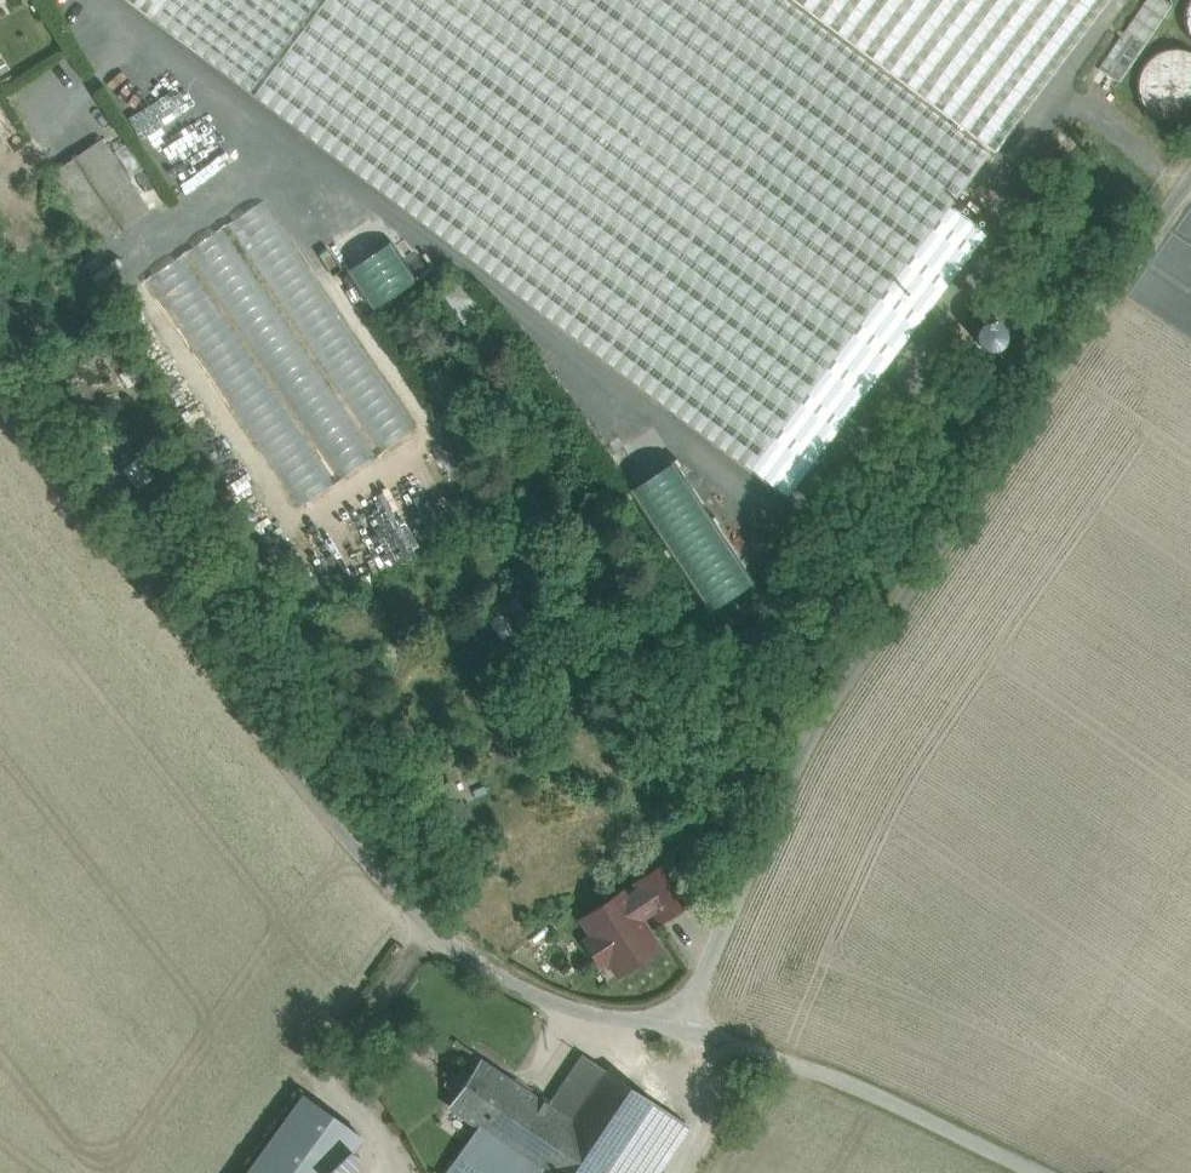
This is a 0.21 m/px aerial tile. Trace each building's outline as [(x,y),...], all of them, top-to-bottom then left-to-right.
[(153,17),(166,0),(130,0),(153,17)] [(153,17),(253,93),(323,0),(166,0),(153,17)] [(786,0),(323,0),(253,93),(750,468),(988,153),(786,0)] [(1124,30),(1144,43),(1171,3),(1166,0),(1144,0),(1124,30)] [(1183,18),(1186,31),(1190,39),(1190,0),(1188,0),(1185,5),(1183,18)] [(1124,41),(1111,59),(1124,68),(1137,51),(1124,41)] [(1181,50),(1168,50),(1156,54),(1146,62),(1139,74),(1137,87),(1139,100),(1145,111),(1156,120),(1168,124),(1181,124),(1190,121),(1190,53),(1181,50)] [(101,138),(50,173),(99,246),(149,211),(101,138)] [(265,200),(156,271),(304,499),(413,429),(265,200)] [(390,240),(346,269),(369,302),(391,287),(385,278),(397,270),(404,280),(413,274),(390,240)] [(500,637),(531,617),(516,594),(486,614),(500,637)] [(663,867),(638,884),(655,910),(661,920),(687,903),(663,867)] [(623,894),(583,920),(594,936),(586,942),(601,965),(609,960),(619,974),(658,948),(640,920),(655,910),(641,889),(626,899),(623,894)] [(553,900),(544,908),(553,918),(562,910),(553,900)] [(582,1055),(548,1105),(572,1121),(606,1071),(582,1055)] [(479,1061),(450,1105),(480,1126),(510,1081),(479,1061)] [(539,1170),(543,1172),(605,1172),(653,1101),(606,1071),(572,1121),(539,1170)] [(548,1105),(511,1079),(480,1126),(478,1128),(539,1170),(572,1121),(548,1105)] [(248,1172),(337,1172),(362,1138),(303,1095),(248,1172)] [(605,1172),(652,1172),(686,1123),(653,1101),(605,1172)] [(478,1128),(446,1172),(543,1172),(539,1170),(478,1128)]
